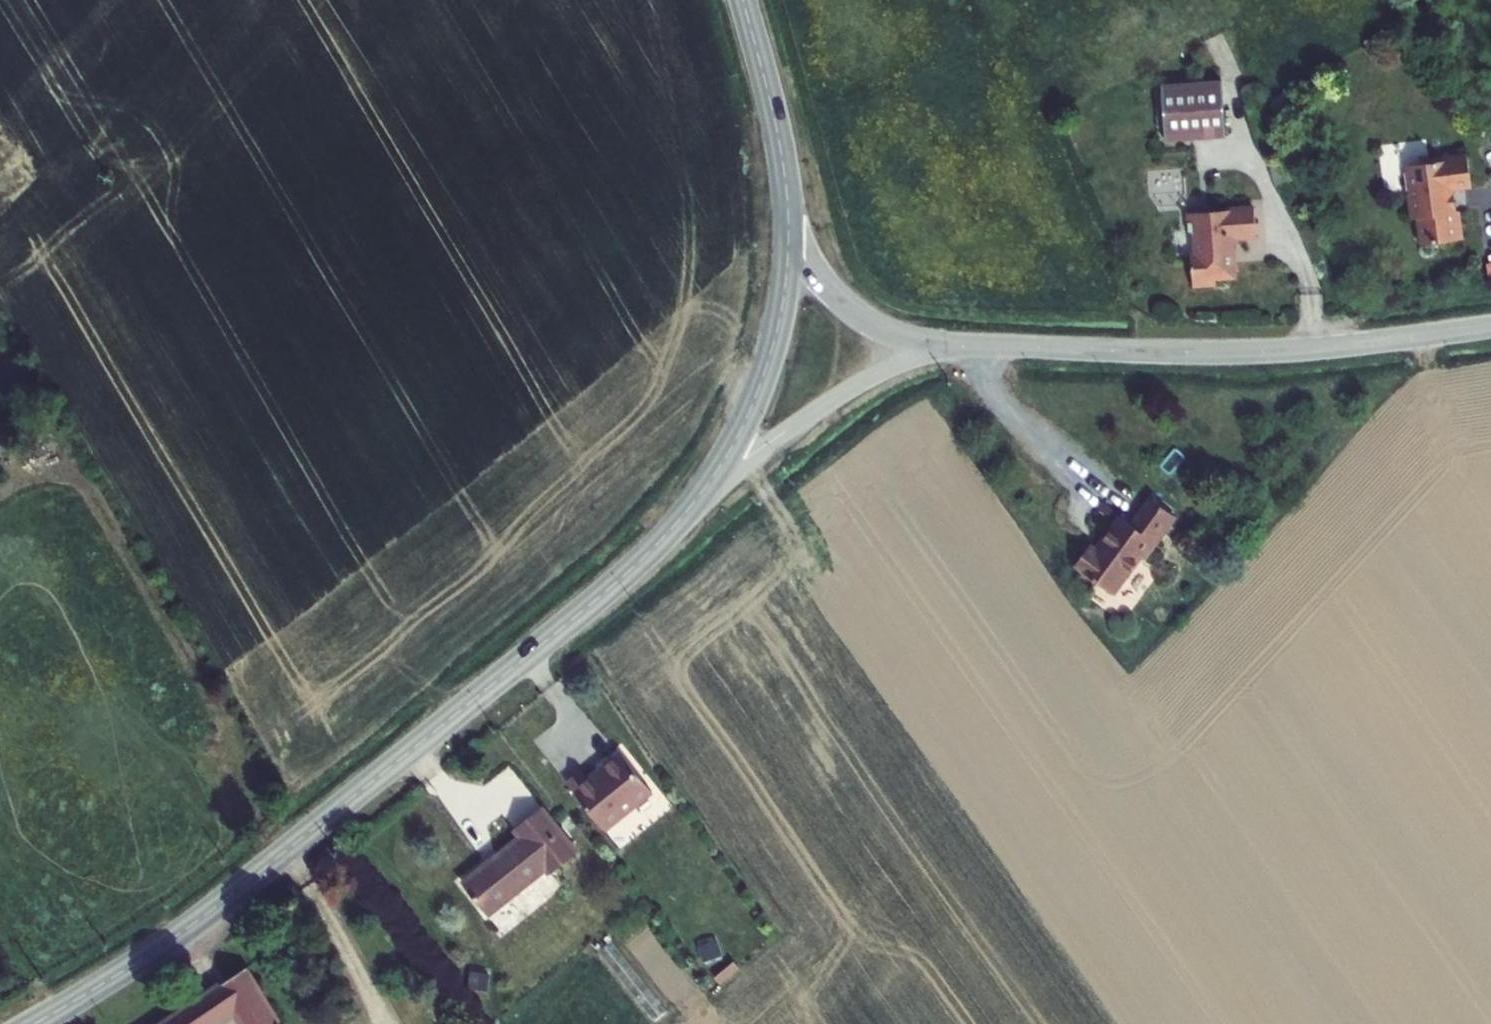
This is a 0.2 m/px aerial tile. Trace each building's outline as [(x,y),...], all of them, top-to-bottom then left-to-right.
[(1219,82),(1157,90),(1165,145),(1227,136),(1219,82)] [(1457,195),(1472,194),(1469,162),(1423,165),(1423,168),(1408,169),(1410,199),(1407,199),(1409,225),(1417,224),(1419,244),(1461,240),(1459,220),(1454,221),(1452,201),(1457,195)] [(1253,241),(1248,206),(1184,216),(1187,235),(1194,234),(1197,257),(1189,258),(1194,285),(1216,282),(1215,277),(1237,274),(1233,244),(1253,241)] [(1090,546),(1075,566),(1114,595),(1142,557),(1145,559),(1176,517),(1151,499),(1132,525),(1121,517),(1096,550),(1090,546)] [(648,793),(617,754),(583,781),(577,773),(563,785),(600,832),(648,793)] [(460,882),(486,914),(540,869),(546,875),(573,852),(537,808),(509,830),(515,837),(460,882)] [(235,1008),(245,1023),(279,1023),(244,967),(161,1023),(212,1023),(235,1008)]
